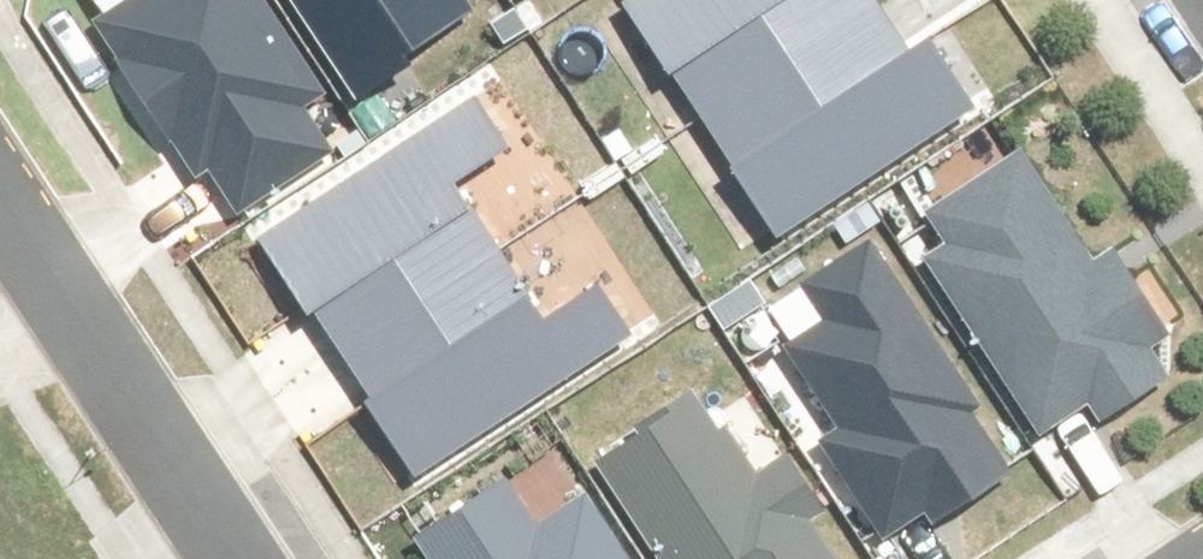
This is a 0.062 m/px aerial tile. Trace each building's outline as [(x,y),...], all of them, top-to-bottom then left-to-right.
[(256,0),(141,0),(94,31),(173,150),(182,144),(234,222),(331,158),(300,112),(321,98),(256,0)] [(351,91),(470,11),(463,0),(289,0),(351,91)] [(620,7),(701,127),(872,12),(864,0),(631,0),(620,7)] [(904,58),(872,12),(701,127),(773,234),(964,106),(923,45),(904,58)] [(460,103),(250,244),(410,480),(620,339),(588,291),(534,328),(444,195),(498,159),(460,103)] [(933,284),(1040,442),(1085,412),(1096,427),(1171,377),(1153,350),(1174,335),(1124,262),(1103,277),(1023,159),(933,220),(944,237),(927,248),(945,276),(933,284)] [(1018,461),(873,247),(807,291),(831,327),(757,377),(868,540),(938,493),(948,508),(1018,461)] [(588,465),(652,558),(821,558),(805,535),(820,525),(781,468),(752,487),(691,396),(588,465)] [(507,490),(419,548),(427,558),(624,558),(587,501),(536,534),(507,490)]
